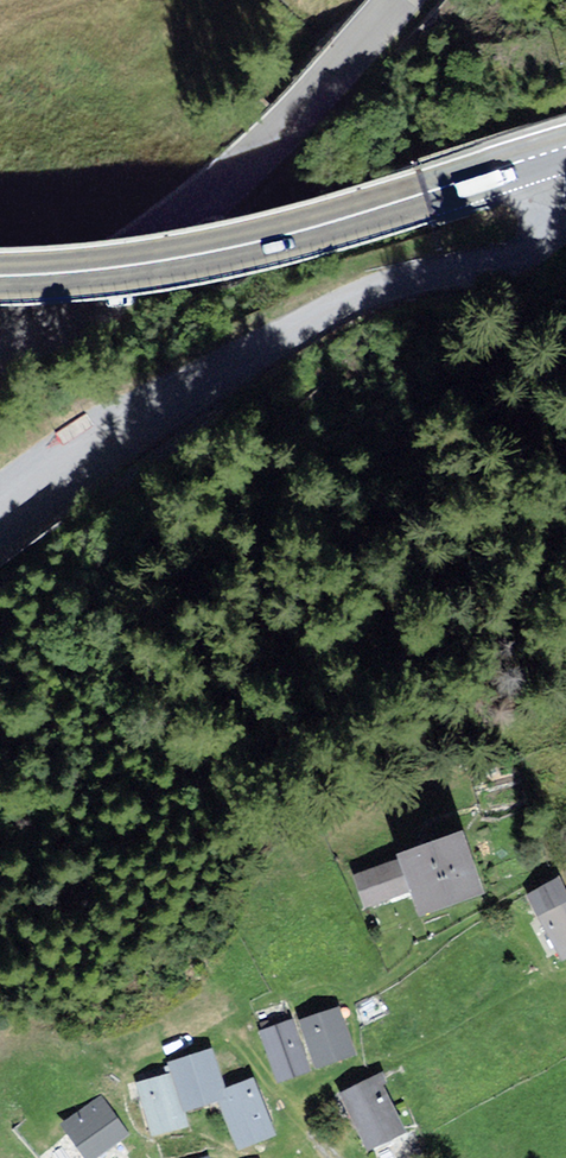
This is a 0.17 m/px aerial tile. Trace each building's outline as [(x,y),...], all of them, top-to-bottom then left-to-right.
[(470,826),(402,852),(427,915),(494,889),(470,826)] [(400,858),(359,874),(372,907),(413,891),(400,858)] [(537,889),(548,911),(565,902),(565,875),(537,889)] [(565,953),(565,907),(548,916),(565,953)] [(362,1056),(346,1006),(306,1019),(321,1069),(362,1056)] [(299,1018),(264,1029),(281,1084),(316,1073),(299,1018)] [(189,1111),(225,1099),(243,1151),(282,1137),(261,1080),(230,1091),(217,1049),(174,1063),(189,1111)] [(174,1072),(140,1084),(158,1135),(192,1123),(174,1072)] [(384,1076),(346,1092),(369,1147),(408,1131),(384,1076)] [(65,1127),(88,1157),(104,1157),(137,1134),(108,1095),(65,1127)]
